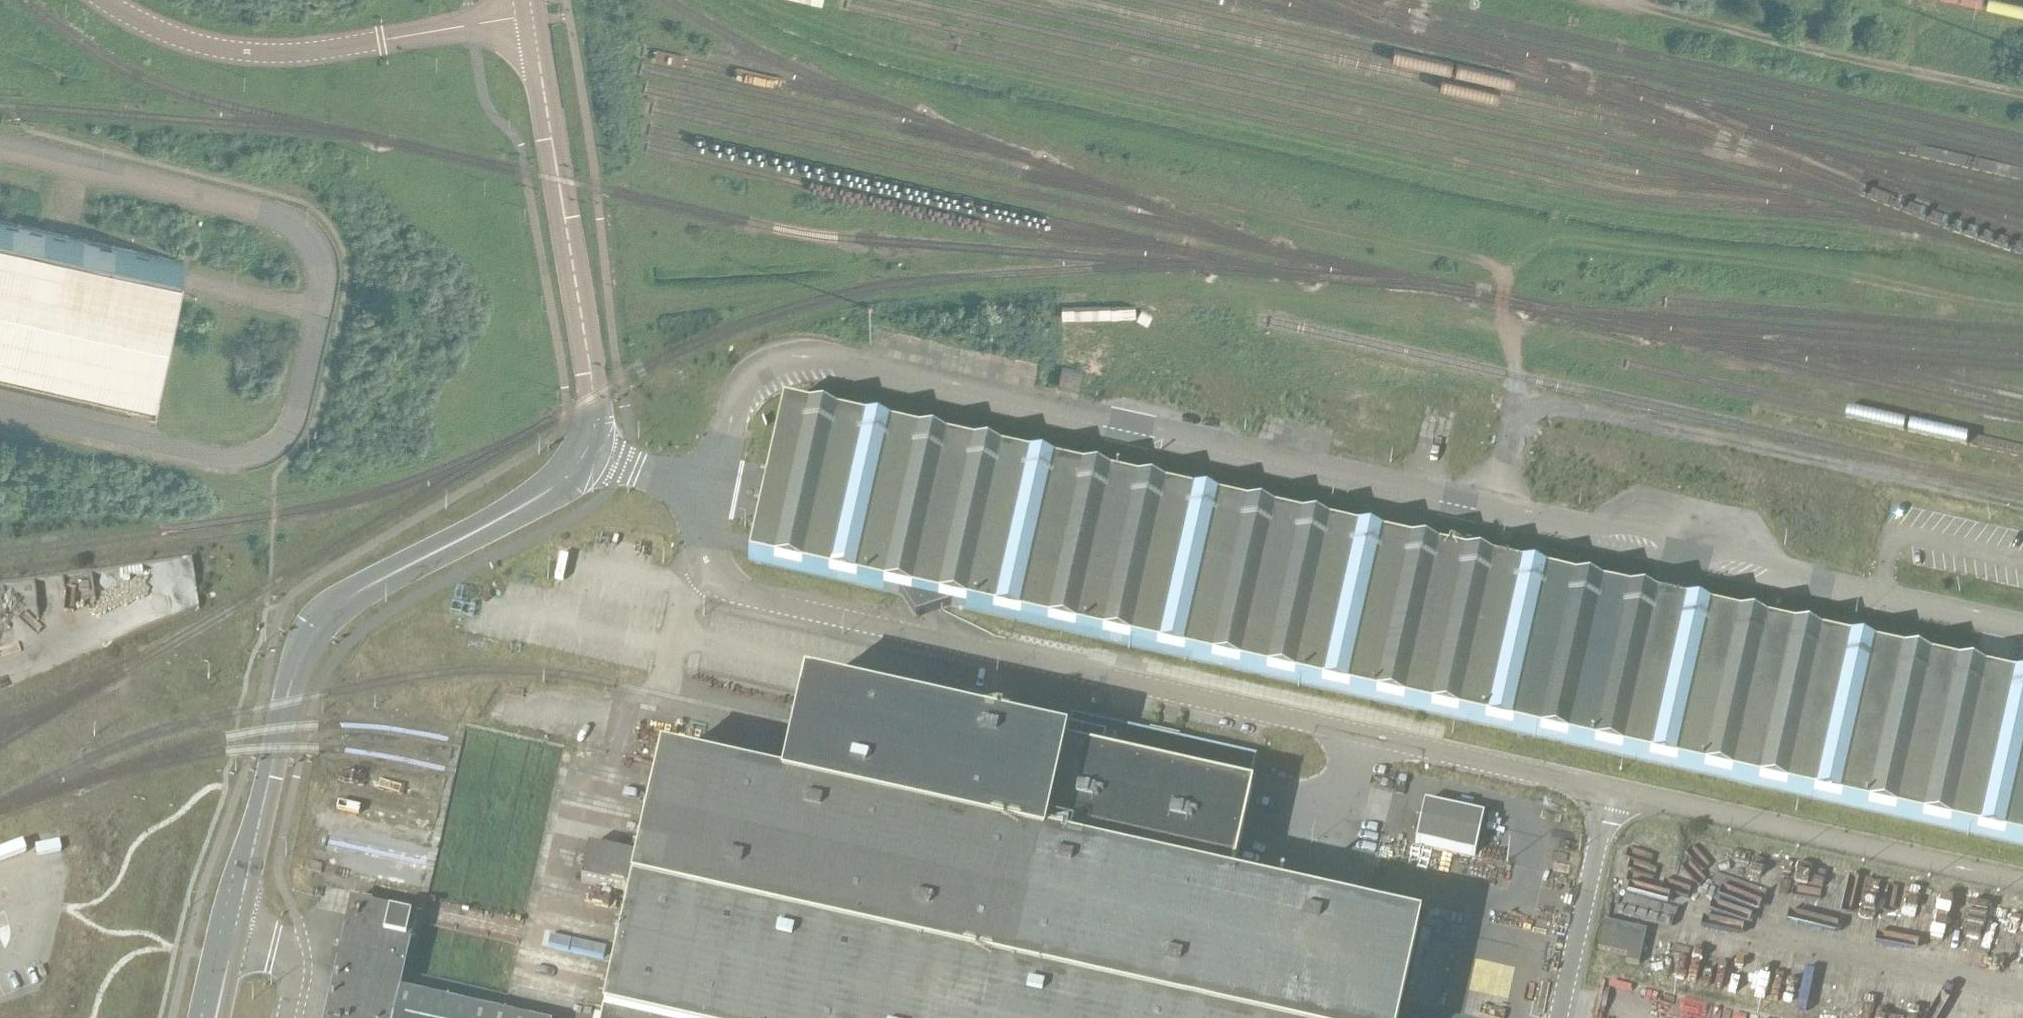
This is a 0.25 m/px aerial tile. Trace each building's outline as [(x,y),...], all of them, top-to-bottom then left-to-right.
[(55,389),(129,405),(133,385),(134,380),(137,381),(140,382),(141,382),(142,382),(143,382),(144,383),(145,383),(146,383),(151,384),(153,385),(156,385),(157,381),(174,306),(174,303),(174,302),(176,294),(177,289),(176,289),(180,269),(181,270),(182,269),(184,261),(162,256),(157,255),(115,246),(110,245),(76,237),(68,235),(63,234),(48,231),(21,225),(16,224),(0,220),(0,376),(55,389)] [(748,560),(760,563),(896,593),(900,594),(914,616),(941,608),(949,606),(950,606),(952,606),(962,608),(997,616),(1003,617),(1006,618),(1013,620),(1052,628),(1058,630),(1061,630),(1067,632),(1113,642),(1116,643),(1168,654),(1171,655),(1222,667),(1225,667),(1276,679),(1280,679),(1331,691),(1334,692),(1367,699),(1386,703),(1389,704),(1441,716),(1444,716),(1496,728),(1499,729),(1550,740),(1553,741),(1602,752),(1605,752),(1660,765),(1663,765),(1715,777),(1718,777),(1769,789),(1772,790),(2022,846),(2022,685),(1969,673),(1974,652),(1809,616),(1808,621),(1807,625),(1804,637),(1682,609),(1659,604),(1627,597),(1606,592),(1573,585),(1578,564),(1536,554),(1533,566),(1531,575),(1523,574),(1409,548),(1381,542),(1368,539),(1373,518),(1307,503),(1280,497),(1263,493),(1244,489),(1238,488),(1152,469),(1139,466),(1131,464),(1126,463),(1055,447),(1052,446),(991,433),(937,421),(906,414),(901,435),(782,408),(769,465),(769,468),(756,523),(753,536),(751,545),(750,552),(748,560)] [(1397,1017),(1396,1017),(1400,999),(1401,998),(1402,990),(1415,933),(1413,932),(1409,932),(1403,930),(1376,924),(1352,919),(1306,909),(1283,903),(1271,901),(1259,898),(1253,897),(1228,891),(1231,878),(1242,829),(1243,825),(1241,824),(1245,809),(1247,809),(1249,801),(1250,793),(1247,793),(1250,780),(1255,756),(1170,737),(1169,737),(1156,734),(1155,733),(1070,714),(1062,752),(1058,751),(1054,750),(1046,749),(1046,751),(1027,746),(1028,745),(1025,745),(1025,746),(1006,742),(1007,740),(997,737),(962,730),(804,694),(802,699),(799,714),(801,714),(799,721),(798,727),(796,734),(795,733),(788,765),(782,792),(738,782),(660,765),(658,775),(660,775),(656,793),(655,794),(654,794),(651,804),(653,804),(653,806),(649,822),(649,824),(647,823),(645,833),(647,833),(642,853),(641,853),(639,858),(588,846),(580,880),(621,889),(632,891),(630,899),(632,899),(632,900),(628,915),(628,916),(626,916),(624,926),(626,926),(626,927),(622,943),(622,944),(620,943),(616,963),(618,963),(617,964),(614,980),(614,981),(612,980),(610,990),(611,991),(610,998),(608,1008),(606,1008),(605,1013),(604,1015),(604,1017),(1397,1017)] [(1423,802),(1415,841),(1474,855),(1482,816),(1423,802)] [(399,991),(415,917),(384,910),(385,901),(369,898),(367,906),(351,902),(325,1017),(393,1017),(399,991)] [(1596,949),(1626,955),(1625,962),(1637,964),(1645,931),(1602,921),(1596,949)] [(399,991),(393,1017),(518,1017),(399,991)]
